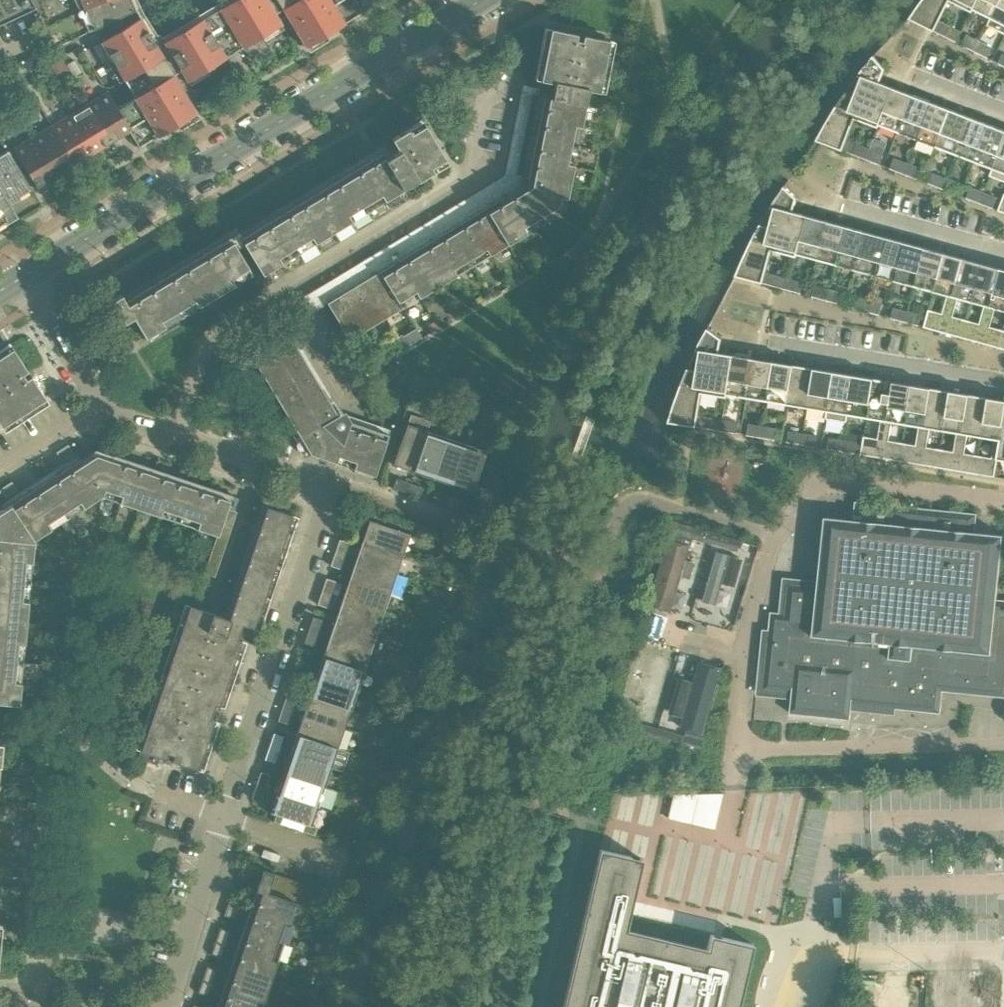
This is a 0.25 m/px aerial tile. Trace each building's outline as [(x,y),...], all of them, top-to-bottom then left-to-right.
[(30,11),(36,7),(33,0),(0,0),(0,24),(30,11)] [(90,20),(89,21),(93,29),(135,9),(131,0),(81,0),(90,20)] [(219,8),(242,47),(282,23),(267,0),(232,0),(219,8)] [(283,10),(283,9),(306,47),(363,12),(356,0),(277,0),(283,10)] [(949,0),(922,0),(920,3),(909,18),(934,30),(939,21),(949,0)] [(974,8),(978,0),(950,0),(972,11),(974,8)] [(991,17),(992,18),(1000,0),(978,0),(974,8),(991,17)] [(992,18),(991,17),(987,24),(1003,33),(1003,0),(1000,0),(992,18)] [(108,91),(33,136),(13,148),(37,187),(129,131),(139,147),(197,113),(174,75),(173,73),(154,84),(144,68),(154,62),(157,66),(166,61),(140,17),(101,41),(134,97),(118,107),(108,91)] [(164,41),(187,80),(226,57),(203,18),(164,41)] [(934,30),(943,35),(947,25),(939,21),(934,30)] [(947,25),(943,35),(956,42),(961,32),(947,25)] [(567,197),(569,187),(585,104),(584,104),(587,89),(598,91),(608,40),(582,34),(580,44),(574,43),(576,33),(549,28),(539,81),(553,83),(551,97),(543,95),(541,103),(526,178),(532,179),(531,185),(524,190),(521,184),(326,302),(349,339),(543,222),(540,215),(558,205),(560,196),(567,197)] [(962,44),(974,51),(979,41),(966,35),(962,44)] [(979,41),(974,51),(987,57),(992,48),(979,41)] [(877,103),(884,83),(880,81),(885,68),(874,55),(863,67),(846,91),(877,103)] [(67,64),(74,76),(81,71),(74,60),(67,64)] [(192,88),(200,101),(208,96),(200,83),(192,88)] [(879,127),(880,124),(894,87),(884,83),(877,103),(846,91),(834,107),(856,115),(855,118),(879,127)] [(880,124),(898,131),(913,94),(894,87),(880,124)] [(520,99),(530,101),(541,103),(543,95),(531,93),(518,90),(511,95),(495,179),(280,309),(288,323),(286,324),(284,326),(285,328),(338,417),(343,413),(290,324),(326,302),(521,184),(524,190),(531,185),(532,179),(526,178),(505,174),(506,166),(509,152),(512,139),(522,141),(525,128),(514,126),(520,99)] [(898,131),(917,139),(932,101),(913,94),(898,131)] [(520,99),(517,112),(527,114),(530,101),(520,99)] [(917,139),(936,146),(950,108),(932,101),(917,139)] [(846,140),(855,118),(856,115),(834,107),(821,130),(816,140),(843,150),(846,140)] [(936,146),(955,153),(969,116),(950,108),(936,146)] [(527,114),(517,112),(514,126),(525,128),(527,114)] [(955,153),(973,160),(988,123),(969,116),(955,153)] [(992,168),(1003,136),(1003,129),(988,123),(973,160),(992,168)] [(447,162),(424,124),(409,132),(407,128),(391,138),(398,150),(385,158),(381,151),(239,236),(262,273),(401,189),(402,190),(403,189),(403,187),(416,179),(416,180),(447,162)] [(1003,181),(1003,136),(992,168),(990,175),(1003,181)] [(512,139),(509,152),(519,154),(522,141),(512,139)] [(843,150),(852,153),(856,143),(846,140),(843,150)] [(852,153),(865,158),(870,149),(856,143),(852,153)] [(870,149),(865,158),(879,164),(883,154),(870,149)] [(519,154),(509,152),(506,166),(516,168),(519,154)] [(6,220),(4,216),(14,210),(6,198),(14,194),(16,197),(31,188),(10,154),(0,160),(0,223),(6,220)] [(890,168),(904,173),(907,163),(894,158),(890,168)] [(907,163),(904,173),(917,179),(921,169),(907,163)] [(928,183),(942,188),(945,178),(932,173),(928,183)] [(945,178),(942,188),(955,193),(959,183),(945,178)] [(792,232),(798,212),(794,211),(797,197),(785,185),(776,198),(760,223),(792,232)] [(966,198),(980,203),(984,193),(970,188),(966,198)] [(984,193),(980,203),(993,208),(997,198),(984,193)] [(796,256),(797,253),(808,214),(798,212),(792,232),(760,223),(751,241),(773,247),(772,249),(796,256)] [(797,253),(816,259),(827,220),(808,214),(797,253)] [(816,259),(836,264),(846,225),(827,220),(816,259)] [(836,264),(855,269),(865,230),(846,225),(836,264)] [(855,269),(874,274),(885,236),(865,230),(855,269)] [(145,337),(182,315),(250,274),(252,273),(229,236),(125,299),(122,294),(111,300),(125,322),(133,317),(145,337)] [(874,274),(893,280),(904,241),(885,236),(874,274)] [(766,272),(772,249),(773,247),(751,241),(744,257),(736,275),(763,282),(766,272)] [(893,280),(912,285),(923,246),(904,241),(893,280)] [(912,285),(931,290),(942,251),(923,246),(912,285)] [(924,327),(943,332),(963,257),(956,255),(942,251),(931,290),(947,295),(942,313),(928,309),(924,327)] [(543,260),(548,257),(544,252),(539,255),(543,260)] [(943,332),(960,337),(980,262),(963,257),(943,332)] [(960,337),(979,342),(1000,267),(980,262),(960,337)] [(998,347),(1003,327),(1003,269),(1000,267),(979,342),(998,347)] [(763,282),(772,285),(775,275),(766,272),(763,282)] [(772,285),(787,289),(790,279),(775,275),(772,285)] [(790,279),(787,289),(801,293),(803,283),(790,279)] [(812,296),(826,300),(829,290),(815,286),(812,296)] [(829,290),(826,300),(840,304),(843,293),(829,290)] [(852,307),(865,311),(868,300),(854,297),(852,307)] [(868,300),(865,311),(879,314),(882,304),(868,300)] [(891,318),(905,321),(908,311),(894,307),(891,318)] [(908,311),(905,321),(919,325),(922,315),(908,311)] [(407,329),(412,338),(419,334),(413,325),(407,329)] [(720,373),(724,352),(720,352),(722,338),(708,327),(700,341),(688,368),(720,373)] [(310,453),(326,459),(335,433),(329,422),(338,417),(285,328),(248,350),(310,453)] [(1,426),(45,397),(30,375),(22,380),(19,375),(27,370),(12,347),(0,355),(0,424),(1,426)] [(727,397),(728,394),(734,354),(724,352),(720,373),(688,368),(681,386),(703,389),(702,392),(727,397)] [(728,394),(747,397),(754,357),(734,354),(728,394)] [(747,397),(767,400),(773,361),(754,357),(747,397)] [(767,400),(786,404),(793,364),(773,361),(767,400)] [(786,404),(806,407),(813,367),(793,364),(786,404)] [(806,407),(825,410),(832,370),(813,367),(806,407)] [(832,370),(825,410),(824,418),(844,421),(845,413),(852,374),(832,370)] [(845,413),(864,417),(871,377),(852,374),(845,413)] [(861,454),(880,457),(893,381),(886,380),(871,377),(864,417),(881,420),(878,439),(864,436),(861,454)] [(880,457),(897,460),(910,384),(893,381),(880,457)] [(897,460),(917,463),(930,387),(910,384),(897,460)] [(698,416),(702,392),(703,389),(681,386),(669,421),(676,423),(696,426),(698,416)] [(917,463),(936,467),(949,390),(930,387),(917,463)] [(936,467),(956,470),(969,394),(949,390),(936,467)] [(956,470),(975,473),(988,397),(969,394),(956,470)] [(998,459),(1003,423),(1003,400),(988,397),(975,473),(995,476),(998,459)] [(393,464),(413,471),(427,430),(431,421),(411,414),(409,421),(403,419),(398,433),(403,434),(393,464)] [(696,426),(735,433),(737,422),(698,416),(696,426)] [(335,433),(326,459),(375,475),(389,434),(348,420),(342,436),(336,434),(335,433)] [(747,435),(761,437),(775,439),(777,429),(749,424),(747,435)] [(413,471),(432,478),(446,437),(427,430),(413,471)] [(787,441),(815,446),(817,436),(789,431),(787,441)] [(432,478),(452,485),(466,444),(446,437),(432,478)] [(827,448),(841,451),(856,453),(857,443),(829,438),(827,448)] [(68,444),(63,447),(56,452),(62,460),(74,453),(68,444)] [(466,444),(452,485),(472,491),(486,450),(466,444)] [(112,460),(96,455),(82,464),(79,459),(0,510),(0,701),(19,703),(33,540),(51,529),(47,522),(79,501),(83,507),(99,497),(112,460)] [(114,455),(112,460),(99,497),(101,496),(120,502),(134,461),(114,455)] [(153,468),(134,461),(120,502),(139,509),(153,468)] [(173,474),(153,468),(139,509),(159,515),(173,474)] [(192,481),(173,474),(159,515),(178,522),(192,481)] [(393,487),(406,492),(410,482),(396,477),(393,487)] [(5,497),(17,490),(11,481),(0,488),(0,489),(5,497)] [(211,487),(192,481),(178,522),(197,528),(211,487)] [(410,482),(406,492),(420,497),(423,487),(410,482)] [(232,494),(211,487),(197,528),(217,535),(218,535),(227,508),(232,494)] [(432,501),(445,505),(448,495),(435,491),(432,501)] [(448,495),(445,505),(458,510),(462,500),(448,495)] [(855,500),(853,519),(826,516),(825,516),(825,517),(818,587),(789,584),(786,613),(779,613),(779,612),(771,611),(769,630),(763,689),(792,692),(792,699),(791,698),(790,713),(850,719),(851,719),(853,696),(873,698),(872,706),(941,713),(941,705),(942,690),(1003,697),(1003,599),(997,599),(1003,535),(1002,534),(975,531),(977,513),(855,500)] [(267,506),(250,556),(275,565),(292,515),(267,506)] [(227,508),(218,535),(217,535),(204,573),(215,576),(237,511),(227,508)] [(343,527),(344,527),(353,530),(358,516),(348,513),(343,527)] [(369,520),(362,540),(403,554),(410,533),(369,520)] [(669,531),(686,536),(738,550),(741,541),(672,521),(669,531)] [(339,539),(335,552),(345,555),(349,542),(339,539)] [(362,540),(355,559),(396,573),(403,554),(362,540)] [(650,609),(671,615),(691,546),(669,540),(650,609)] [(345,555),(335,552),(330,565),(340,569),(345,555)] [(705,601),(717,605),(731,555),(719,552),(705,601)] [(140,751),(159,757),(159,756),(166,758),(169,749),(175,751),(172,760),(197,769),(215,717),(212,716),(216,704),(219,706),(241,640),(237,638),(242,624),(254,628),(275,565),(250,556),(229,618),(189,605),(140,751)] [(355,559),(349,579),(390,593),(396,573),(355,559)] [(326,577),(322,591),(331,594),(336,581),(326,577)] [(349,579),(342,598),(383,612),(390,593),(349,579)] [(449,590),(434,585),(429,599),(445,604),(449,590)] [(331,594),(322,591),(317,604),(327,607),(331,594)] [(59,602),(67,603),(67,596),(59,595),(59,602)] [(342,598),(336,617),(377,631),(383,612),(342,598)] [(657,616),(647,613),(644,623),(654,626),(657,616)] [(313,616),(309,629),(317,632),(322,619),(313,616)] [(336,617),(329,636),(370,650),(377,631),(336,617)] [(317,632),(309,629),(304,642),(313,645),(317,632)] [(329,636),(322,657),(363,671),(370,650),(329,636)] [(627,697),(641,700),(655,650),(642,647),(627,697)] [(300,655),(295,669),(305,672),(310,659),(300,655)] [(322,657),(316,676),(357,689),(363,671),(322,657)] [(683,718),(680,729),(701,735),(720,668),(699,662),(693,683),(676,678),(666,713),(683,718)] [(305,672),(295,669),(291,682),(301,685),(305,672)] [(316,676),(309,696),(350,709),(357,689),(316,676)] [(287,694),(282,707),(292,710),(297,697),(287,694)] [(309,696),(303,714),(344,728),(350,709),(309,696)] [(622,703),(615,727),(699,750),(701,742),(631,722),(636,706),(622,703)] [(292,710),(282,707),(278,720),(288,724),(292,710)] [(303,714),(296,734),(337,749),(344,728),(303,714)] [(274,732),(269,746),(279,749),(284,736),(274,732)] [(290,753),(331,767),(342,771),(348,753),(337,749),(296,734),(290,753)] [(279,749),(269,746),(264,759),(274,762),(279,749)] [(156,764),(159,757),(140,751),(138,758),(156,764)] [(290,753),(283,773),(324,787),(331,767),(290,753)] [(260,771),(256,785),(266,788),(270,775),(260,771)] [(324,787),(283,773),(277,792),(318,805),(324,787)] [(266,788),(256,785),(252,798),(261,801),(266,788)] [(276,814),(273,821),(315,835),(318,828),(311,826),(318,805),(277,792),(270,812),(276,814)] [(672,800),(668,817),(715,828),(723,793),(673,793),(672,800)] [(360,812),(363,813),(371,815),(374,805),(364,802),(360,812)] [(752,944),(710,935),(707,949),(625,930),(642,859),(600,849),(563,1006),(738,1006),(752,944)] [(256,890),(296,904),(306,907),(313,886),(263,869),(256,890)] [(256,890),(249,908),(290,923),(296,904),(256,890)] [(334,904),(336,907),(339,908),(342,907),(344,903),(342,900),(339,898),(335,900),(334,904)] [(857,900),(847,900),(848,912),(850,912),(857,912),(857,900)] [(249,908),(243,928),(284,942),(290,923),(249,908)] [(220,927),(211,953),(221,957),(230,930),(220,927)] [(243,928),(236,947),(277,961),(284,942),(243,928)] [(35,958),(44,959),(45,947),(36,946),(35,958)] [(236,947),(230,966),(271,981),(277,961),(236,947)] [(207,966),(198,992),(208,995),(217,969),(207,966)] [(230,966),(223,986),(264,1000),(271,981),(230,966)] [(217,1005),(223,1006),(262,1006),(264,1000),(223,986),(217,1005)]
